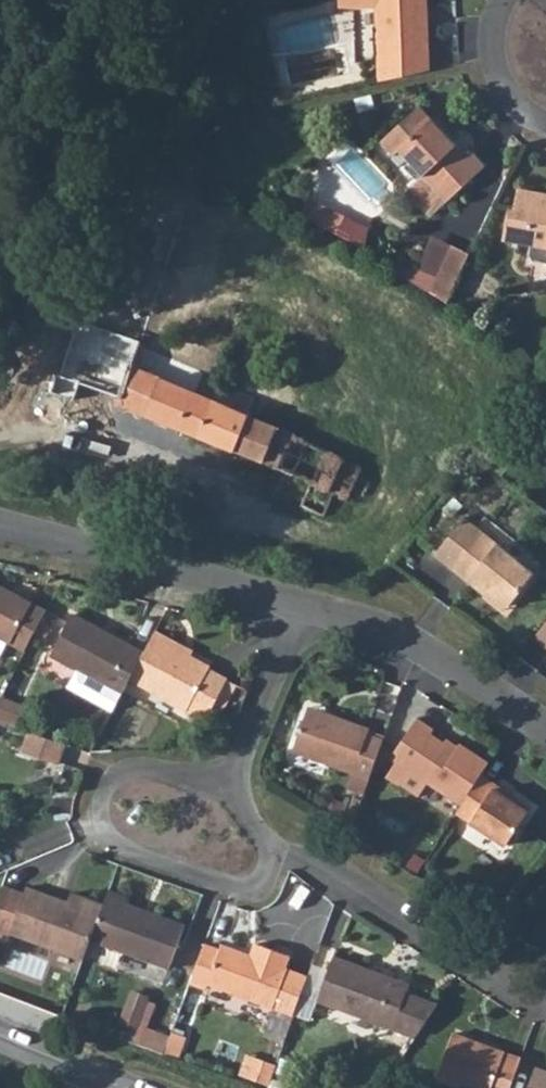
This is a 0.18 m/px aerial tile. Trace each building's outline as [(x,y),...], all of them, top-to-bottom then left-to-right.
[(428,68),(425,0),(338,0),(338,6),(376,4),(380,79),(428,68)] [(434,48),(437,63),(459,58),(455,43),(434,48)] [(467,156),(419,106),(380,142),(394,155),(400,150),(425,177),(413,189),(412,195),(432,216),(448,201),(486,165),(473,151),(467,156)] [(517,188),(514,209),(508,208),(502,239),(531,244),(529,255),(533,261),(545,264),(545,193),(517,188)] [(309,195),(298,213),(308,218),(322,225),(334,232),(344,216),(309,195)] [(432,290),(447,300),(470,253),(454,245),(432,290)] [(70,340),(133,364),(139,347),(141,340),(114,331),(93,324),(78,318),(70,340)] [(45,370),(57,374),(52,389),(51,392),(73,401),(80,384),(108,393),(107,398),(141,412),(196,434),(212,397),(217,383),(188,371),(183,384),(158,374),(133,364),(70,340),(68,340),(61,360),(49,356),(45,370)] [(133,364),(158,374),(165,357),(139,347),(133,364)] [(238,451),(310,480),(299,507),(324,518),(334,494),(346,500),(351,490),(363,496),(370,481),(358,475),(362,466),(250,414),(212,397),(196,434),(238,451)] [(465,518),(434,556),(468,582),(472,577),(508,606),(534,574),(465,518)] [(468,582),(504,611),(508,606),(472,577),(468,582)] [(47,608),(0,584),(0,660),(9,645),(23,652),(47,608)] [(68,686),(113,710),(122,693),(128,680),(144,651),(71,613),(50,655),(77,669),(68,686)] [(545,646),(545,623),(534,637),(545,646)] [(152,634),(190,654),(192,649),(156,630),(152,634)] [(128,680),(187,710),(186,713),(207,724),(230,679),(209,669),(210,664),(190,654),(152,634),(144,651),(128,680)] [(19,725),(25,704),(0,695),(0,696),(0,718),(19,725)] [(306,713),(335,723),(337,716),(307,707),(306,713)] [(306,713),(293,750),(353,772),(347,788),(363,793),(369,777),(382,738),(367,734),(369,728),(337,716),(335,723),(306,713)] [(480,774),(489,762),(459,741),(458,743),(454,749),(442,740),(431,733),(435,727),(418,716),(390,758),(395,762),(385,776),(397,785),(398,783),(417,796),(426,783),(459,805),(480,774)] [(66,741),(30,729),(23,750),(58,762),(66,741)] [(442,740),(454,749),(458,743),(446,736),(442,740)] [(455,812),(504,845),(530,807),(513,795),(509,800),(496,791),(499,785),(480,774),(459,805),(455,812)] [(499,785),(496,791),(509,800),(513,795),(499,785)] [(91,940),(104,904),(70,892),(67,902),(26,887),(23,894),(2,887),(0,891),(0,936),(6,938),(9,931),(84,957),(91,940)] [(91,940),(168,967),(185,923),(125,901),(127,896),(109,889),(104,904),(91,940)] [(191,982),(206,987),(208,982),(273,1005),(288,968),(284,966),(289,953),(256,942),(251,955),(222,945),(220,949),(206,944),(191,982)] [(408,984),(332,956),(316,999),(416,1036),(438,1002),(406,990),(408,984)] [(309,975),(288,968),(273,1005),(295,1013),(309,975)] [(166,1050),(173,1033),(151,1025),(159,1001),(151,998),(152,995),(134,987),(121,1023),(134,1029),(129,1039),(165,1053),(166,1050)] [(174,1029),(173,1033),(166,1050),(182,1056),(189,1036),(174,1029)] [(469,1087),(509,1087),(520,1058),(452,1034),(437,1076),(457,1084),(469,1087)] [(246,1056),(238,1076),(268,1087),(276,1066),(246,1056)] [(535,1067),(527,1087),(545,1087),(545,1071),(535,1067)]
